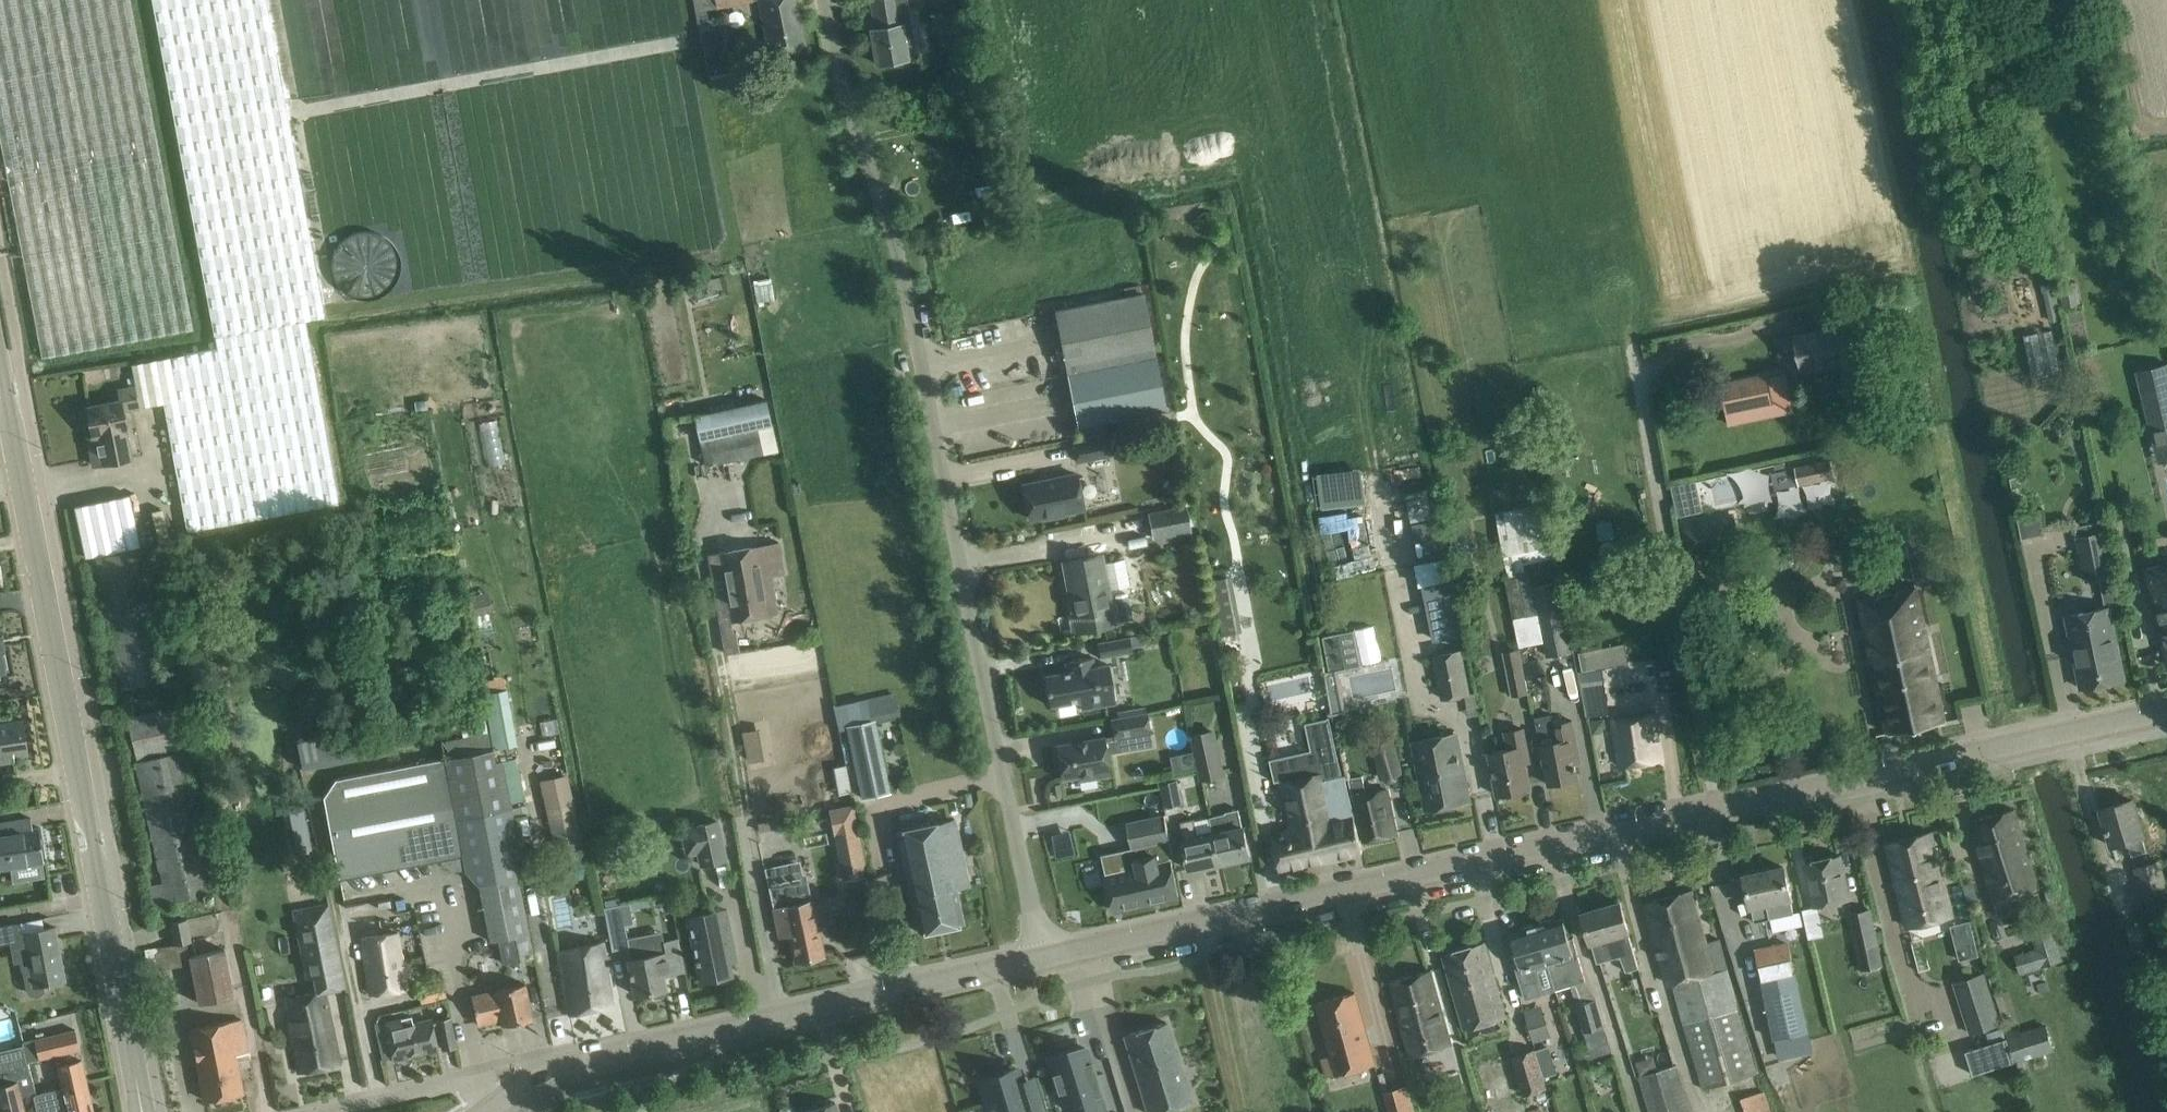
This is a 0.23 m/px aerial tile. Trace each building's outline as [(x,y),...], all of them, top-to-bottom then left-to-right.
[(161,156),(131,0),(0,0),(0,137),(10,191),(162,163),(161,156)] [(176,124),(287,104),(268,0),(154,0),(176,124)] [(699,27),(709,25),(706,9),(753,0),(694,0),(699,27)] [(797,6),(796,0),(759,0),(770,55),(806,47),(799,13),(794,14),(792,7),(797,6)] [(911,21),(907,0),(870,0),(875,28),(872,29),(877,63),(907,58),(907,57),(917,56),(911,21)] [(218,348),(308,331),(306,320),(326,316),(287,104),(176,124),(218,348)] [(162,163),(10,191),(42,357),(194,328),(162,163)] [(1056,309),(1068,367),(1154,350),(1142,293),(1140,293),(1139,285),(1124,288),(1126,296),(1056,309)] [(1857,324),(1794,336),(1800,367),(1863,354),(1857,324)] [(2033,374),(2061,367),(2051,328),(2023,335),(2033,374)] [(157,359),(165,402),(188,530),(340,503),(308,331),(218,348),(157,359)] [(1154,350),(1068,367),(1079,425),(1081,425),(1104,420),(1165,408),(1154,350)] [(136,385),(139,405),(140,405),(141,406),(165,402),(157,359),(133,364),(137,385),(136,385)] [(1768,376),(1720,386),(1725,409),(1773,400),(1768,376)] [(2158,463),(2166,461),(2166,383),(2140,390),(2158,463)] [(139,405),(136,385),(117,389),(119,400),(87,406),(93,436),(94,436),(95,444),(90,445),(94,464),(131,457),(121,409),(139,405)] [(766,399),(703,413),(695,415),(700,439),(706,466),(715,464),(764,453),(777,450),(766,399)] [(2062,416),(2056,422),(2066,431),(2072,424),(2062,416)] [(1111,453),(1104,420),(1081,425),(1084,441),(1073,443),(1077,460),(1111,453)] [(1830,459),(1795,467),(1799,484),(1834,476),(1830,459)] [(1030,518),(1083,507),(1077,473),(1023,484),(1030,518)] [(1696,480),(1671,486),(1678,517),(1703,511),(1696,480)] [(87,557),(142,545),(131,494),(76,506),(87,557)] [(1524,563),(1555,557),(1553,550),(1544,503),(1496,512),(1509,577),(1526,574),(1524,563)] [(1153,539),(1192,532),(1187,504),(1148,511),(1153,539)] [(2042,532),(2039,516),(2019,519),(2021,535),(2042,532)] [(2100,521),(2075,526),(2086,581),(2099,578),(2111,575),(2100,521)] [(1690,550),(1699,549),(1695,527),(1686,528),(1690,550)] [(1602,544),(1607,568),(1625,564),(1620,540),(1602,544)] [(779,542),(720,551),(708,553),(720,622),(732,620),(776,613),(770,574),(784,571),(779,542)] [(1869,553),(1851,556),(1856,583),(1874,579),(1871,565),(1884,563),(1910,556),(1907,545),(1881,551),(1869,554),(1869,553)] [(141,549),(98,558),(124,687),(167,678),(141,549)] [(1116,623),(1109,588),(1130,584),(1125,558),(1104,562),(1102,553),(1063,561),(1076,631),(1116,623)] [(2143,570),(2166,659),(2166,563),(2143,570)] [(1452,580),(1428,585),(1439,641),(1463,636),(1452,580)] [(1560,580),(1534,585),(1548,656),(1574,651),(1560,580)] [(1945,721),(1941,700),(1918,588),(1860,600),(1888,733),(1945,721)] [(486,593),(469,598),(473,615),(490,611),(486,593)] [(2105,607),(2066,615),(2071,639),(2075,638),(2079,653),(2074,654),(2081,688),(2124,679),(2109,607),(2105,607)] [(1216,623),(1207,625),(1210,638),(1218,636),(1216,623)] [(1337,669),(1362,665),(1355,628),(1321,634),(1335,711),(1344,710),(1337,669)] [(1130,636),(1097,642),(1100,657),(1133,651),(1130,636)] [(1603,667),(1614,666),(1630,663),(1626,643),(1576,653),(1590,720),(1611,716),(1605,682),(1603,667)] [(1475,692),(1469,694),(1460,651),(1434,656),(1443,699),(1465,694),(1470,717),(1480,715),(1475,692)] [(1522,651),(1505,654),(1513,697),(1530,694),(1522,651)] [(1110,664),(1095,666),(1094,667),(1092,657),(1066,661),(1068,671),(1045,675),(1050,705),(1080,700),(1081,708),(1117,702),(1110,664)] [(1536,661),(1525,664),(1527,674),(1538,672),(1536,661)] [(518,736),(511,681),(489,683),(496,739),(518,736)] [(889,790),(874,721),(900,715),(895,692),(858,700),(859,707),(857,707),(861,724),(848,727),(862,796),(889,790)] [(171,708),(128,718),(137,758),(180,748),(171,708)] [(1078,741),(1056,745),(1062,777),(1078,775),(1078,779),(1100,775),(1111,773),(1107,752),(1134,746),(1132,739),(1132,735),(1150,731),(1146,713),(1111,719),(1114,734),(1104,736),(1078,741)] [(1662,760),(1659,738),(1656,714),(1613,720),(1620,766),(1662,760)] [(1312,751),(1270,761),(1275,782),(1281,781),(1292,827),(1272,832),(1276,850),(1281,871),(1363,852),(1358,831),(1345,776),(1343,776),(1330,718),(1306,724),(1312,751)] [(1601,733),(1607,726),(1605,718),(1591,720),(1593,734),(1601,733)] [(0,722),(0,762),(15,760),(14,755),(28,753),(23,719),(0,722)] [(384,724),(298,742),(304,769),(389,751),(384,724)] [(1579,751),(1574,730),(1573,724),(1557,727),(1561,744),(1541,748),(1548,784),(1578,778),(1573,752),(1579,751)] [(1217,728),(1191,734),(1201,780),(1227,775),(1217,728)] [(449,754),(489,746),(486,732),(446,741),(449,754)] [(750,758),(763,755),(759,732),(746,734),(750,758)] [(1470,801),(1465,780),(1456,733),(1413,741),(1427,810),(1470,801)] [(1529,761),(1525,740),(1523,734),(1510,736),(1512,749),(1490,754),(1498,795),(1530,789),(1525,762),(1529,761)] [(1382,777),(1401,772),(1392,740),(1373,746),(1382,777)] [(525,875),(512,810),(503,760),(517,758),(514,745),(337,779),(325,796),(341,878),(442,859),(443,862),(454,870),(465,867),(465,870),(479,885),(490,940),(499,938),(503,962),(534,956),(518,876),(525,875)] [(166,902),(186,897),(212,891),(180,751),(135,762),(160,873),(148,876),(153,902),(166,900),(166,902)] [(1175,774),(1199,769),(1195,752),(1171,757),(1175,774)] [(569,775),(541,780),(557,860),(585,854),(569,775)] [(1397,834),(1392,813),(1388,789),(1367,793),(1363,775),(1350,778),(1362,841),(1397,834)] [(1177,779),(1160,782),(1165,807),(1182,804),(1177,779)] [(2143,834),(2139,821),(2132,800),(2101,809),(2111,844),(2128,839),(2133,855),(2147,851),(2142,835),(2143,834)] [(854,804),(834,809),(838,831),(835,832),(845,877),(858,874),(862,894),(872,892),(854,804)] [(306,805),(290,806),(292,848),(308,847),(306,805)] [(1081,805),(1041,809),(1045,848),(1085,844),(1081,805)] [(1210,816),(1220,863),(1250,857),(1240,809),(1210,816)] [(2036,888),(2020,830),(2014,809),(1972,820),(1994,899),(2036,888)] [(1174,858),(1170,843),(1164,814),(1127,823),(1132,847),(1102,854),(1115,910),(1178,896),(1170,859),(1174,858)] [(728,860),(719,818),(679,826),(685,857),(696,854),(699,866),(728,860)] [(897,830),(915,910),(919,932),(963,922),(956,888),(969,885),(955,818),(897,830)] [(17,820),(6,821),(2,822),(3,831),(8,831),(13,866),(44,861),(39,826),(18,829),(17,820)] [(1194,820),(1180,823),(1186,849),(1190,870),(1220,863),(1213,829),(1197,832),(1194,820)] [(13,866),(8,831),(3,831),(2,822),(6,821),(0,822),(0,868),(13,866)] [(1952,916),(1931,831),(1887,843),(1908,927),(1952,916)] [(1850,899),(1845,876),(1840,855),(1805,862),(1815,907),(1850,899)] [(2155,860),(2132,868),(2141,896),(2142,899),(2165,891),(2165,890),(2164,889),(2155,860)] [(1794,913),(1789,888),(1784,867),(1744,875),(1754,922),(1794,913)] [(812,900),(808,900),(803,873),(768,880),(779,935),(790,933),(795,960),(824,954),(812,900)] [(1758,1073),(1719,939),(1706,943),(1692,890),(1646,902),(1668,983),(1672,982),(1703,1089),(1758,1073)] [(340,1064),(326,990),(346,986),(329,902),(294,909),(308,979),(315,977),(318,993),(285,999),(299,1072),(340,1064)] [(1629,931),(1626,923),(1620,902),(1582,913),(1591,942),(1597,963),(1620,956),(1626,971),(1639,967),(1628,931),(1629,931)] [(622,904),(605,907),(613,949),(626,946),(631,971),(629,971),(630,976),(632,975),(635,994),(650,991),(650,995),(655,998),(662,996),(665,992),(664,988),(665,988),(663,976),(662,972),(682,967),(677,940),(664,942),(663,939),(640,944),(639,935),(628,937),(622,904)] [(735,955),(726,908),(688,916),(696,957),(696,958),(696,961),(697,961),(701,979),(716,976),(716,980),(719,982),(727,980),(729,977),(728,974),(731,973),(727,957),(735,955)] [(1882,966),(1877,945),(1869,908),(1850,913),(1858,949),(1863,969),(1882,966)] [(175,943),(188,941),(191,940),(186,918),(171,921),(175,943)] [(1563,918),(1538,926),(1548,962),(1557,988),(1571,984),(1592,1057),(1611,1052),(1596,999),(1586,980),(1573,937),(1569,938),(1563,918)] [(24,932),(22,921),(0,926),(0,943),(11,941),(15,962),(22,961),(28,991),(30,993),(32,995),(35,996),(37,996),(40,995),(42,993),(44,990),(44,987),(44,986),(49,985),(49,983),(65,980),(62,963),(59,963),(58,956),(61,956),(55,926),(24,932)] [(2036,948),(2015,953),(2020,975),(2059,965),(2049,925),(2031,929),(2036,948)] [(1556,989),(1557,988),(1548,962),(1538,926),(1511,934),(1517,954),(1513,955),(1525,998),(1542,993),(1556,989)] [(407,987),(404,966),(399,932),(363,938),(371,993),(407,987)] [(614,1004),(609,983),(600,940),(556,950),(570,1014),(614,1004)] [(1506,1016),(1491,962),(1485,941),(1442,954),(1464,1028),(1506,1016)] [(1789,944),(1756,951),(1762,979),(1795,972),(1789,944)] [(224,948),(199,953),(191,955),(191,964),(199,1002),(234,995),(224,948)] [(1412,1057),(1452,1046),(1432,970),(1391,982),(1412,1057)] [(1953,982),(1970,1034),(2001,1023),(1984,971),(1953,982)] [(1795,972),(1762,979),(1775,1036),(1807,1029),(1795,972)] [(495,991),(472,996),(478,1023),(501,1018),(503,1025),(532,1018),(525,983),(495,989),(495,991)] [(1375,1063),(1361,1013),(1355,992),(1317,1003),(1331,1055),(1322,1058),(1328,1077),(1375,1063)] [(1542,1005),(1524,1010),(1535,1043),(1552,1037),(1542,1005)] [(387,1027),(377,1029),(383,1059),(393,1057),(394,1059),(437,1049),(430,1019),(413,1023),(411,1015),(385,1021),(387,1027)] [(436,1020),(438,1027),(442,1048),(456,1045),(449,1017),(436,1020)] [(241,1018),(191,1027),(204,1099),(243,1092),(236,1054),(247,1052),(241,1018)] [(1191,1101),(1166,1021),(1124,1034),(1148,1111),(1154,1111),(1191,1101)] [(2046,1023),(2008,1036),(2016,1060),(2017,1063),(2056,1050),(2046,1023)] [(23,1041),(24,1044),(28,1060),(79,1048),(74,1029),(23,1041)] [(1807,1029),(1775,1036),(1780,1058),(1812,1051),(1807,1029)] [(1966,1050),(1973,1074),(2016,1060),(2008,1036),(1966,1050)] [(24,1044),(0,1049),(0,1111),(25,1111),(19,1088),(34,1084),(28,1060),(24,1044)] [(1101,1096),(1086,1047),(1077,1049),(1058,1054),(1058,1055),(1050,1058),(1065,1107),(1101,1096)] [(1549,1087),(1546,1079),(1536,1049),(1511,1057),(1524,1096),(1549,1087)] [(33,1094),(36,1106),(37,1111),(94,1111),(81,1060),(57,1065),(62,1087),(33,1094)] [(1642,1077),(1648,1100),(1651,1111),(1693,1111),(1687,1089),(1681,1066),(1642,1077)] [(1038,1096),(1027,1100),(1025,1094),(1019,1096),(1011,1069),(979,1079),(989,1111),(1043,1111),(1038,1096)] [(1405,1087),(1384,1093),(1390,1111),(1418,1111),(1410,1085),(1405,1087)] [(1766,1090),(1742,1097),(1747,1111),(1773,1111),(1766,1090)] [(835,1101),(802,1111),(838,1111),(835,1101)]
